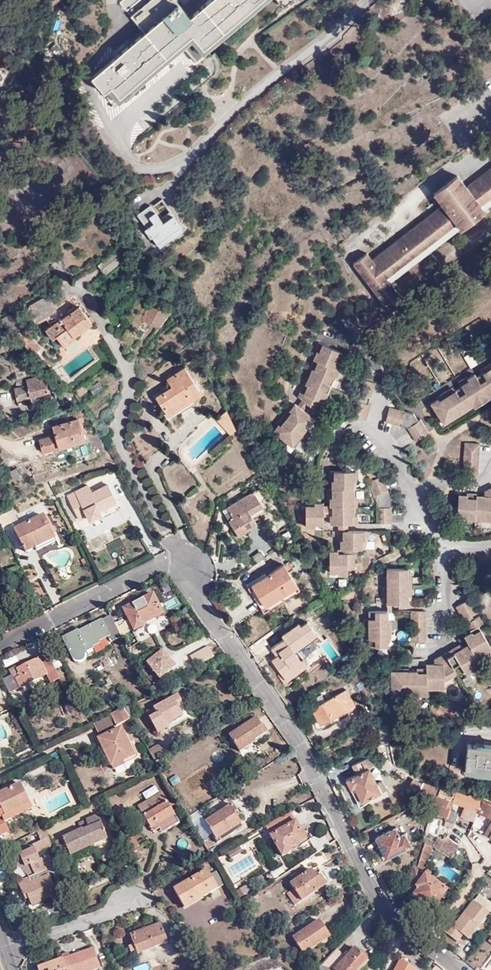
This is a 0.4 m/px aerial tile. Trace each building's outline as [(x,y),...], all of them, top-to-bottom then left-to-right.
[(198,11),(191,2),(182,10),(174,0),(125,0),(120,4),(144,33),(91,79),(104,94),(111,103),(115,100),(116,101),(181,45),(184,49),(195,62),(206,52),(204,49),(260,0),(210,0),(198,11)] [(266,0),(260,0),(204,49),(206,52),(266,0)] [(119,105),(184,49),(181,45),(116,101),(119,105)] [(490,87),(490,76),(469,93),(475,100),(490,87)] [(447,117),(444,113),(432,120),(435,125),(447,117)] [(465,186),(456,175),(431,194),(440,205),(372,258),(367,251),(350,263),(383,306),(399,294),(387,278),(455,225),(460,230),(484,211),(480,205),(490,197),(490,166),(465,186)] [(162,222),(150,205),(136,215),(146,227),(144,229),(150,238),(151,237),(156,243),(179,226),(171,215),(162,222)] [(125,257),(119,248),(98,264),(105,273),(125,257)] [(62,320),(45,295),(25,309),(37,325),(46,318),(52,327),(46,331),(52,339),(56,336),(64,347),(76,338),(74,336),(91,323),(79,307),(62,320)] [(149,324),(151,322),(147,320),(154,307),(155,308),(158,300),(156,299),(157,297),(153,295),(141,319),(149,324)] [(147,320),(151,322),(158,325),(164,312),(155,308),(154,307),(147,320)] [(5,318),(10,328),(20,322),(15,314),(14,312),(5,318)] [(1,320),(3,324),(6,330),(10,328),(5,318),(1,320)] [(34,355),(42,348),(23,329),(15,335),(34,355)] [(0,347),(0,353),(10,351),(8,344),(0,347)] [(339,363),(342,354),(319,344),(316,350),(320,352),(319,354),(318,354),(317,354),(312,367),(316,369),(315,371),(313,370),(312,371),(306,386),(308,387),(307,390),(303,388),(298,398),(303,402),(308,406),(313,410),(317,401),(324,404),(328,395),(326,394),(331,379),(334,380),(338,371),(333,370),(336,362),(339,363)] [(338,371),(342,354),(339,363),(336,362),(333,370),(338,371)] [(484,369),(486,372),(483,374),(477,379),(475,376),(467,380),(468,382),(466,383),(463,380),(459,383),(462,388),(455,392),(452,394),(449,390),(439,397),(442,400),(439,402),(438,401),(437,401),(431,405),(442,423),(448,418),(450,420),(458,415),(457,413),(490,392),(490,365),(484,369)] [(155,397),(168,416),(192,400),(201,394),(184,369),(167,381),(170,387),(155,397)] [(43,378),(43,376),(26,380),(27,386),(14,390),(17,401),(54,391),(51,379),(43,378)] [(334,380),(331,379),(326,394),(328,395),(334,380)] [(490,395),(490,392),(457,413),(458,415),(473,406),(475,409),(490,399),(488,397),(490,395)] [(192,400),(168,416),(171,420),(194,404),(192,400)] [(319,415),(324,404),(317,401),(313,410),(319,415)] [(303,412),(308,406),(303,402),(298,408),(303,412)] [(312,419),(303,412),(298,408),(295,406),(290,412),(292,414),(290,416),(286,413),(279,423),(282,426),(281,428),(279,426),(278,427),(274,433),(290,446),(295,440),(297,441),(309,426),(307,425),(312,419)] [(413,415),(389,409),(386,423),(408,428),(415,442),(428,434),(420,421),(417,422),(413,415)] [(236,431),(225,412),(217,420),(231,435),(236,431)] [(85,441),(78,419),(53,427),(55,436),(40,442),(44,455),(85,441)] [(480,445),(465,444),(463,475),(478,476),(480,445)] [(164,468),(178,494),(195,484),(181,459),(164,468)] [(335,473),(335,479),(339,478),(339,482),(337,482),(337,490),(333,490),(333,496),(337,496),(337,499),(335,499),(335,508),(328,508),(328,514),(332,514),(332,517),(330,517),(331,525),(352,525),(351,517),(354,517),(354,507),(351,507),(351,499),(354,499),(353,482),(356,482),(355,472),(335,473)] [(386,491),(383,478),(372,480),(375,493),(386,491)] [(114,501),(107,485),(91,492),(89,486),(76,491),(89,519),(101,513),(99,508),(114,501)] [(457,517),(465,518),(465,520),(474,521),(474,519),(482,519),(483,522),(490,522),(490,489),(488,491),(488,498),(484,498),(476,497),(476,495),(470,495),(470,499),(467,499),(467,497),(458,496),(457,517)] [(197,495),(194,491),(178,502),(181,505),(197,495)] [(256,525),(252,518),(248,510),(260,503),(253,492),(222,511),(238,537),(256,525)] [(248,510),(252,518),(266,510),(266,507),(262,501),(260,503),(248,510)] [(323,525),(323,517),(323,508),(323,504),(315,505),(314,505),(314,507),(311,507),(311,502),(305,503),(306,528),(315,528),(315,525),(323,525)] [(391,523),(391,507),(376,507),(375,523),(391,523)] [(1,528),(12,523),(7,512),(0,517),(0,527),(1,528)] [(43,515),(13,531),(23,553),(33,549),(35,552),(56,541),(43,515)] [(339,532),(339,538),(343,538),(343,542),(341,542),(341,550),(341,554),(338,554),(338,552),(329,552),(330,573),(338,573),(338,576),(347,576),(347,570),(355,570),(354,550),(362,550),(362,542),(364,542),(364,532),(339,532)] [(291,551),(286,546),(278,552),(282,558),(291,551)] [(288,562),(284,565),(288,573),(293,570),(288,562)] [(288,573),(284,565),(252,585),(265,606),(297,586),(288,573)] [(387,604),(391,604),(408,604),(408,596),(410,596),(410,577),(408,577),(408,569),(387,569),(387,577),(387,578),(389,578),(389,581),(385,581),(385,593),(389,593),(389,596),(387,596),(387,604)] [(163,614),(153,595),(123,610),(134,631),(150,623),(149,622),(163,614)] [(456,608),(464,622),(472,617),(477,614),(469,601),(456,608)] [(387,621),(387,612),(369,613),(369,621),(369,625),(365,625),(365,636),(369,636),(369,640),(369,648),(388,648),(388,640),(387,621)] [(426,643),(426,612),(411,612),(411,643),(426,643)] [(473,620),(466,625),(470,632),(473,630),(475,634),(472,636),(471,634),(464,638),(469,646),(462,650),(459,652),(457,648),(438,659),(438,666),(434,666),(426,666),(426,670),(420,670),(420,674),(417,674),(417,672),(409,672),(409,670),(403,670),(403,675),(400,675),(400,673),(399,673),(391,673),(392,694),(399,694),(400,696),(409,696),(409,693),(417,693),(417,696),(427,696),(427,687),(434,687),(435,690),(444,690),(444,682),(446,682),(457,675),(452,668),(459,664),(465,675),(473,671),(472,668),(479,664),(477,660),(475,656),(481,652),(482,655),(490,650),(478,627),(483,625),(479,617),(473,620)] [(77,632),(62,640),(73,661),(75,660),(76,661),(77,662),(84,658),(84,657),(84,656),(86,655),(85,653),(93,649),(92,648),(99,644),(98,643),(109,637),(112,643),(121,638),(111,618),(101,623),(101,621),(82,631),(83,633),(79,635),(77,632)] [(293,669),(296,673),(306,666),(309,669),(324,659),(315,647),(324,640),(310,620),(301,626),(299,624),(282,636),(284,639),(276,645),(275,645),(280,653),(275,656),(272,659),(283,676),(293,669)] [(275,645),(276,645),(275,644),(269,648),(275,656),(280,653),(275,645)] [(195,666),(214,657),(209,646),(190,654),(195,666)] [(163,649),(146,661),(159,680),(176,669),(163,649)] [(477,660),(490,650),(482,655),(481,652),(475,656),(477,660)] [(12,676),(3,680),(9,694),(46,675),(50,683),(59,679),(46,654),(17,669),(16,666),(9,670),(12,676)] [(147,663),(140,667),(149,682),(155,678),(147,663)] [(297,674),(296,673),(293,669),(283,676),(287,681),(297,674)] [(325,703),(310,711),(308,712),(313,722),(318,720),(321,726),(346,712),(347,714),(353,711),(352,709),(355,707),(346,693),(325,703)] [(158,734),(168,729),(166,726),(182,717),(177,709),(183,706),(177,696),(146,713),(148,718),(149,718),(158,734)] [(307,706),(310,711),(325,703),(322,697),(311,703),(311,705),(307,706)] [(132,706),(124,710),(130,720),(137,716),(132,706)] [(166,726),(168,729),(169,731),(190,719),(183,706),(177,709),(182,717),(166,726)] [(124,710),(110,717),(115,727),(130,720),(124,710)] [(99,740),(115,733),(109,719),(93,727),(99,740)] [(266,733),(256,719),(230,736),(241,753),(258,742),(256,740),(266,733)] [(450,744),(451,730),(439,729),(438,743),(450,744)] [(120,731),(115,733),(99,740),(113,771),(123,766),(122,763),(132,759),(133,762),(135,761),(136,760),(136,758),(136,755),(132,745),(128,747),(120,731)] [(465,770),(490,773),(490,748),(475,746),(467,745),(465,770)] [(160,747),(149,753),(155,763),(166,757),(160,747)] [(356,774),(345,779),(350,788),(353,786),(361,801),(380,792),(380,791),(385,788),(381,780),(376,783),(368,768),(374,765),(369,756),(351,765),(356,774)] [(427,789),(431,781),(424,778),(424,779),(414,775),(411,782),(427,789)] [(25,783),(0,794),(0,807),(4,818),(34,804),(25,783)] [(353,786),(350,788),(359,806),(362,804),(361,801),(353,786)] [(484,796),(458,790),(454,800),(447,797),(446,801),(436,798),(431,812),(446,819),(452,803),(464,807),(478,812),(478,811),(484,796)] [(163,795),(145,805),(148,811),(142,814),(150,829),(163,822),(168,830),(180,824),(163,795)] [(484,796),(478,811),(490,817),(490,800),(484,796)] [(426,801),(419,804),(422,810),(429,806),(426,801)] [(239,813),(233,804),(205,823),(216,840),(240,825),(234,816),(239,813)] [(148,811),(145,805),(139,809),(142,814),(148,811)] [(460,818),(473,823),(478,812),(464,807),(460,818)] [(447,820),(455,822),(457,812),(450,810),(447,820)] [(108,838),(99,816),(80,824),(82,830),(54,842),(59,855),(68,852),(70,855),(108,838)] [(296,821),(270,836),(282,858),(292,852),(290,847),(305,839),(296,821)] [(163,833),(168,830),(163,822),(150,829),(153,834),(161,830),(163,833)] [(400,838),(395,828),(376,838),(386,857),(411,845),(406,835),(400,838)] [(29,865),(34,875),(28,877),(17,882),(23,895),(26,894),(31,905),(56,894),(39,857),(38,858),(35,852),(50,845),(49,841),(44,829),(37,832),(35,833),(39,842),(30,846),(32,849),(14,858),(16,861),(23,867),(29,865)] [(310,841),(316,851),(328,844),(322,834),(310,841)] [(133,837),(124,842),(131,855),(137,852),(138,851),(137,848),(139,847),(133,837)] [(432,849),(451,861),(459,848),(444,839),(442,842),(438,839),(435,844),(423,837),(422,842),(425,844),(432,849)] [(413,868),(406,891),(432,913),(449,892),(426,872),(432,849),(425,844),(417,868),(423,870),(420,874),(413,868)] [(243,853),(239,847),(226,853),(230,860),(243,853)] [(137,852),(131,855),(136,864),(142,860),(137,852)] [(28,877),(34,875),(29,865),(23,867),(16,861),(14,858),(9,860),(28,877)] [(317,878),(312,870),(291,884),(294,890),(287,895),(295,906),(327,885),(321,875),(317,878)] [(209,876),(207,872),(173,891),(183,908),(223,886),(215,872),(209,876)] [(236,890),(239,897),(252,891),(248,884),(236,890)] [(444,933),(458,944),(464,937),(469,941),(490,914),(490,915),(490,905),(480,896),(475,903),(475,902),(453,930),(449,927),(444,933)] [(331,937),(321,921),(293,939),(304,955),(331,937)] [(160,925),(129,936),(137,955),(167,943),(160,925)] [(337,969),(358,969),(368,959),(356,947),(347,957),(336,969),(337,969)] [(60,959),(64,969),(93,969),(99,968),(92,948),(69,956),(61,959),(60,959)] [(336,969),(347,957),(339,949),(323,965),(329,969),(337,969),(336,969)] [(283,967),(270,956),(235,969),(275,969),(283,967)] [(59,959),(47,964),(45,958),(34,961),(37,969),(64,969),(60,959),(59,959)] [(416,969),(400,961),(395,969),(416,969)]
